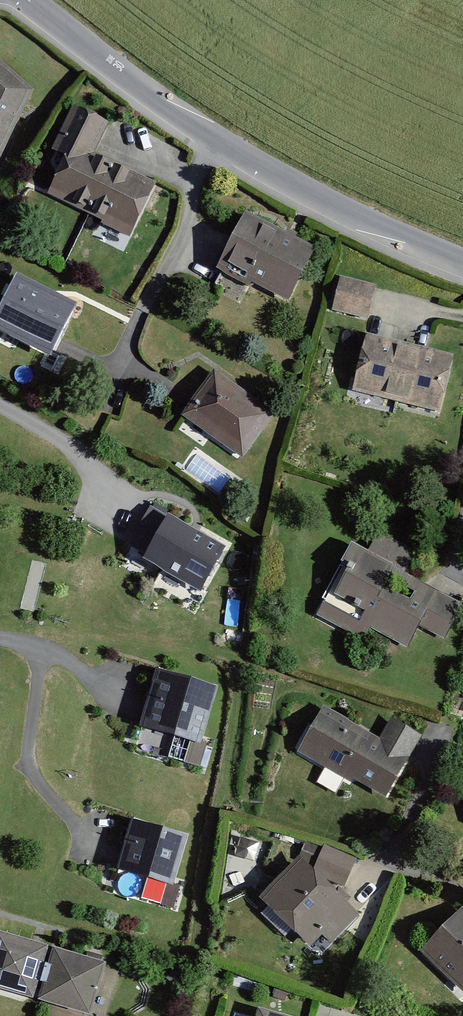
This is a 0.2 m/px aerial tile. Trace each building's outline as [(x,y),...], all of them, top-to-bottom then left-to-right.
[(0,159),(34,90),(0,61),(0,159)] [(95,155),(110,123),(72,106),(51,150),(65,156),(89,168),(95,155)] [(131,238),(156,184),(95,155),(89,168),(65,156),(47,194),(103,220),(101,224),(131,238)] [(316,248),(245,212),(215,270),(249,287),(251,283),(288,302),(316,248)] [(16,274),(0,306),(0,332),(51,357),(77,304),(16,274)] [(369,318),(376,287),(341,280),(335,310),(369,318)] [(354,392),(399,403),(412,347),(368,336),(354,392)] [(399,403),(442,414),(455,358),(412,347),(399,403)] [(275,413),(213,370),(181,416),(242,459),(275,413)] [(226,547),(150,505),(128,545),(145,554),(142,560),(201,592),(226,547)] [(446,638),(462,607),(462,605),(404,573),(416,551),(379,531),(369,551),(352,542),(340,564),(348,568),(333,595),(364,612),(359,622),(323,603),(316,616),(364,641),(371,628),(408,649),(421,625),(446,638)] [(215,689),(160,672),(144,726),(198,743),(215,689)] [(353,779),(387,798),(422,736),(390,719),(379,738),(323,706),(297,753),(351,782),(353,779)] [(190,753),(187,765),(201,769),(204,757),(190,753)] [(187,836),(132,820),(116,870),(167,884),(173,886),(174,884),(187,836)] [(359,859),(327,848),(320,868),(352,880),(359,859)] [(272,903),(262,913),(286,936),(294,928),(312,946),(326,932),(336,942),(360,917),(301,860),(265,897),(272,903)] [(167,884),(161,905),(173,909),(180,886),(174,884),(173,886),(167,884)] [(419,952),(462,993),(462,908),(462,907),(419,952)] [(48,966),(44,965),(49,950),(0,936),(0,989),(34,999),(39,983),(43,984),(48,966)] [(52,968),(48,966),(43,984),(47,985),(43,1000),(93,1015),(108,966),(57,951),(52,968)] [(176,971),(169,981),(179,989),(186,979),(176,971)]
